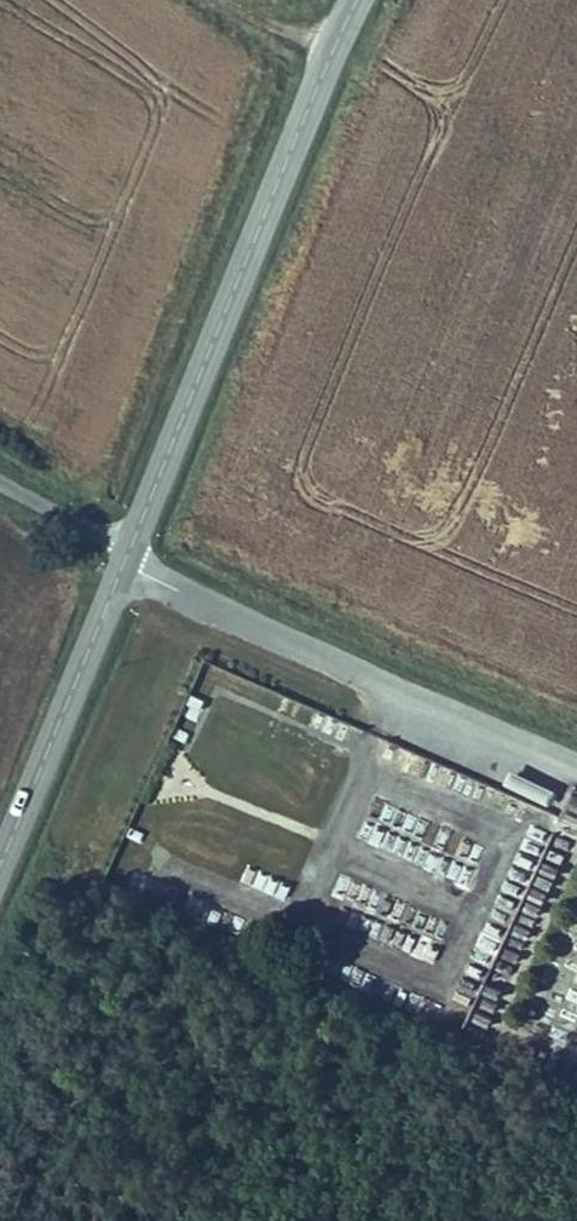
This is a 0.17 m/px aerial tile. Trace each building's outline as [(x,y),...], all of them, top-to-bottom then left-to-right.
[(181,717),(198,722),(205,700),(188,695),(181,717)]
